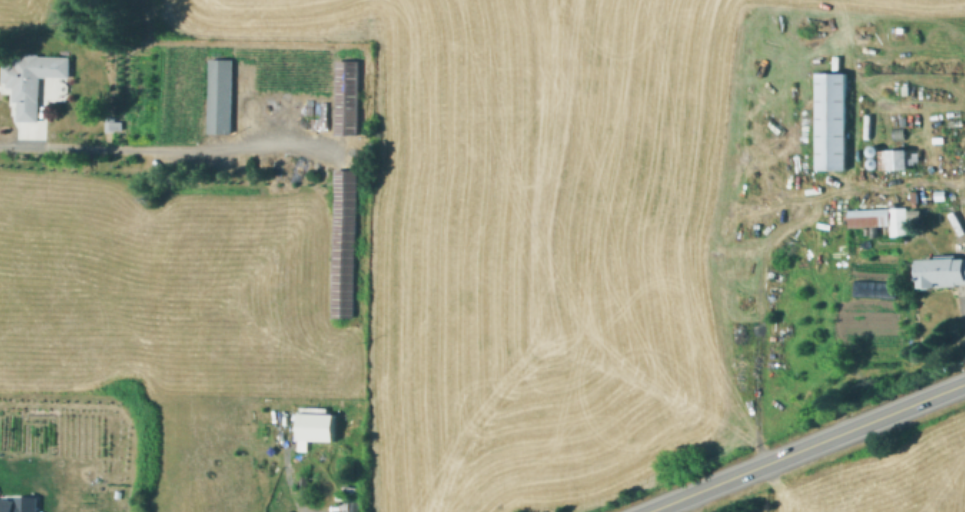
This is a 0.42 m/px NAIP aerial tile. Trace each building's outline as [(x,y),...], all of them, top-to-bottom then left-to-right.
[(24,56),(71,56),(71,78),(43,78),(42,121),(19,121),(19,101),(14,101),(14,88),(12,88),(12,80),(6,80),(6,68),(12,68),(12,66),(13,66),(13,57),(24,57),(24,56)] [(235,60),(234,132),(211,132),(211,60),(235,60)] [(359,62),(359,135),(337,135),(337,62),(359,62)] [(845,74),(845,168),(820,168),(820,74),(845,74)] [(871,159),(873,160),(876,159),(878,158),(879,156),(880,154),(879,152),(878,150),(876,149),(874,149),(872,149),(871,150),(869,151),(869,153),(869,155),(870,157),(871,159)] [(920,151),(920,164),(910,164),(910,170),(882,170),(882,151),(920,151)] [(873,172),(875,173),(877,173),(879,171),(881,170),(881,167),(881,165),(879,163),(878,162),(876,162),(874,162),(872,163),(871,165),(870,166),(870,169),(871,170),(873,172)] [(357,171),(357,317),(334,317),(335,171),(357,171)] [(907,209),(906,234),(892,234),(892,209),(907,209)] [(890,223),(852,226),(851,212),(889,210),(890,223)] [(920,261),(964,258),(964,283),(922,285),(920,261)] [(298,405),(296,450),(305,450),(306,439),(332,440),(333,413),(325,412),(325,406),(298,405)] [(309,476),(309,490),(300,490),(300,476),(309,476)] [(36,495),(35,511),(0,511),(0,493),(22,493),(36,495)] [(360,501),(360,511),(349,511),(349,501),(360,501)]
